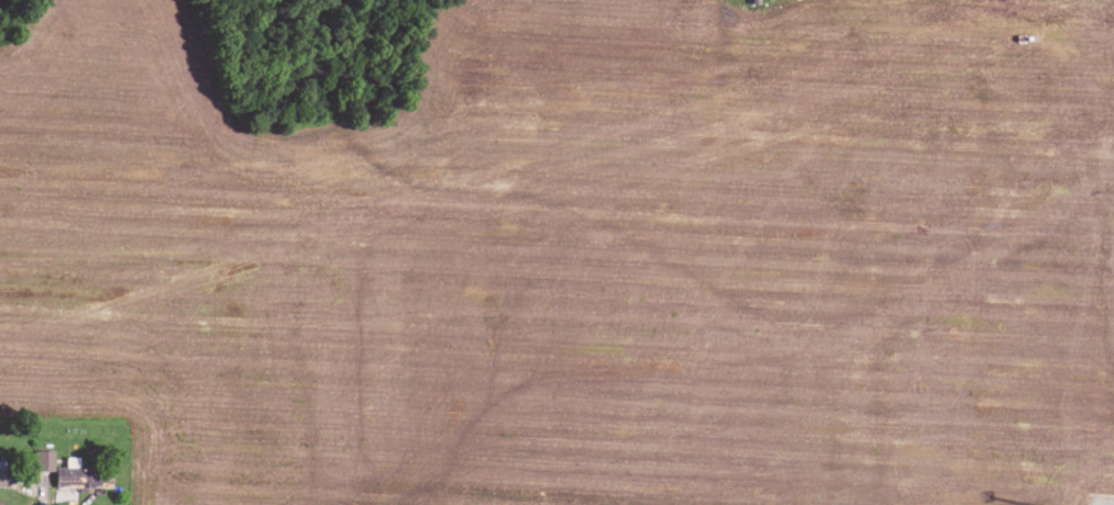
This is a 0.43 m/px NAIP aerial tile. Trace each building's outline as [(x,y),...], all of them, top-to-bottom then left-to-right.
[(54,485),(109,485),(109,465),(77,464),(77,454),(64,454),(64,465),(53,464),(53,448),(34,447),(34,467),(54,468),(54,485)]
